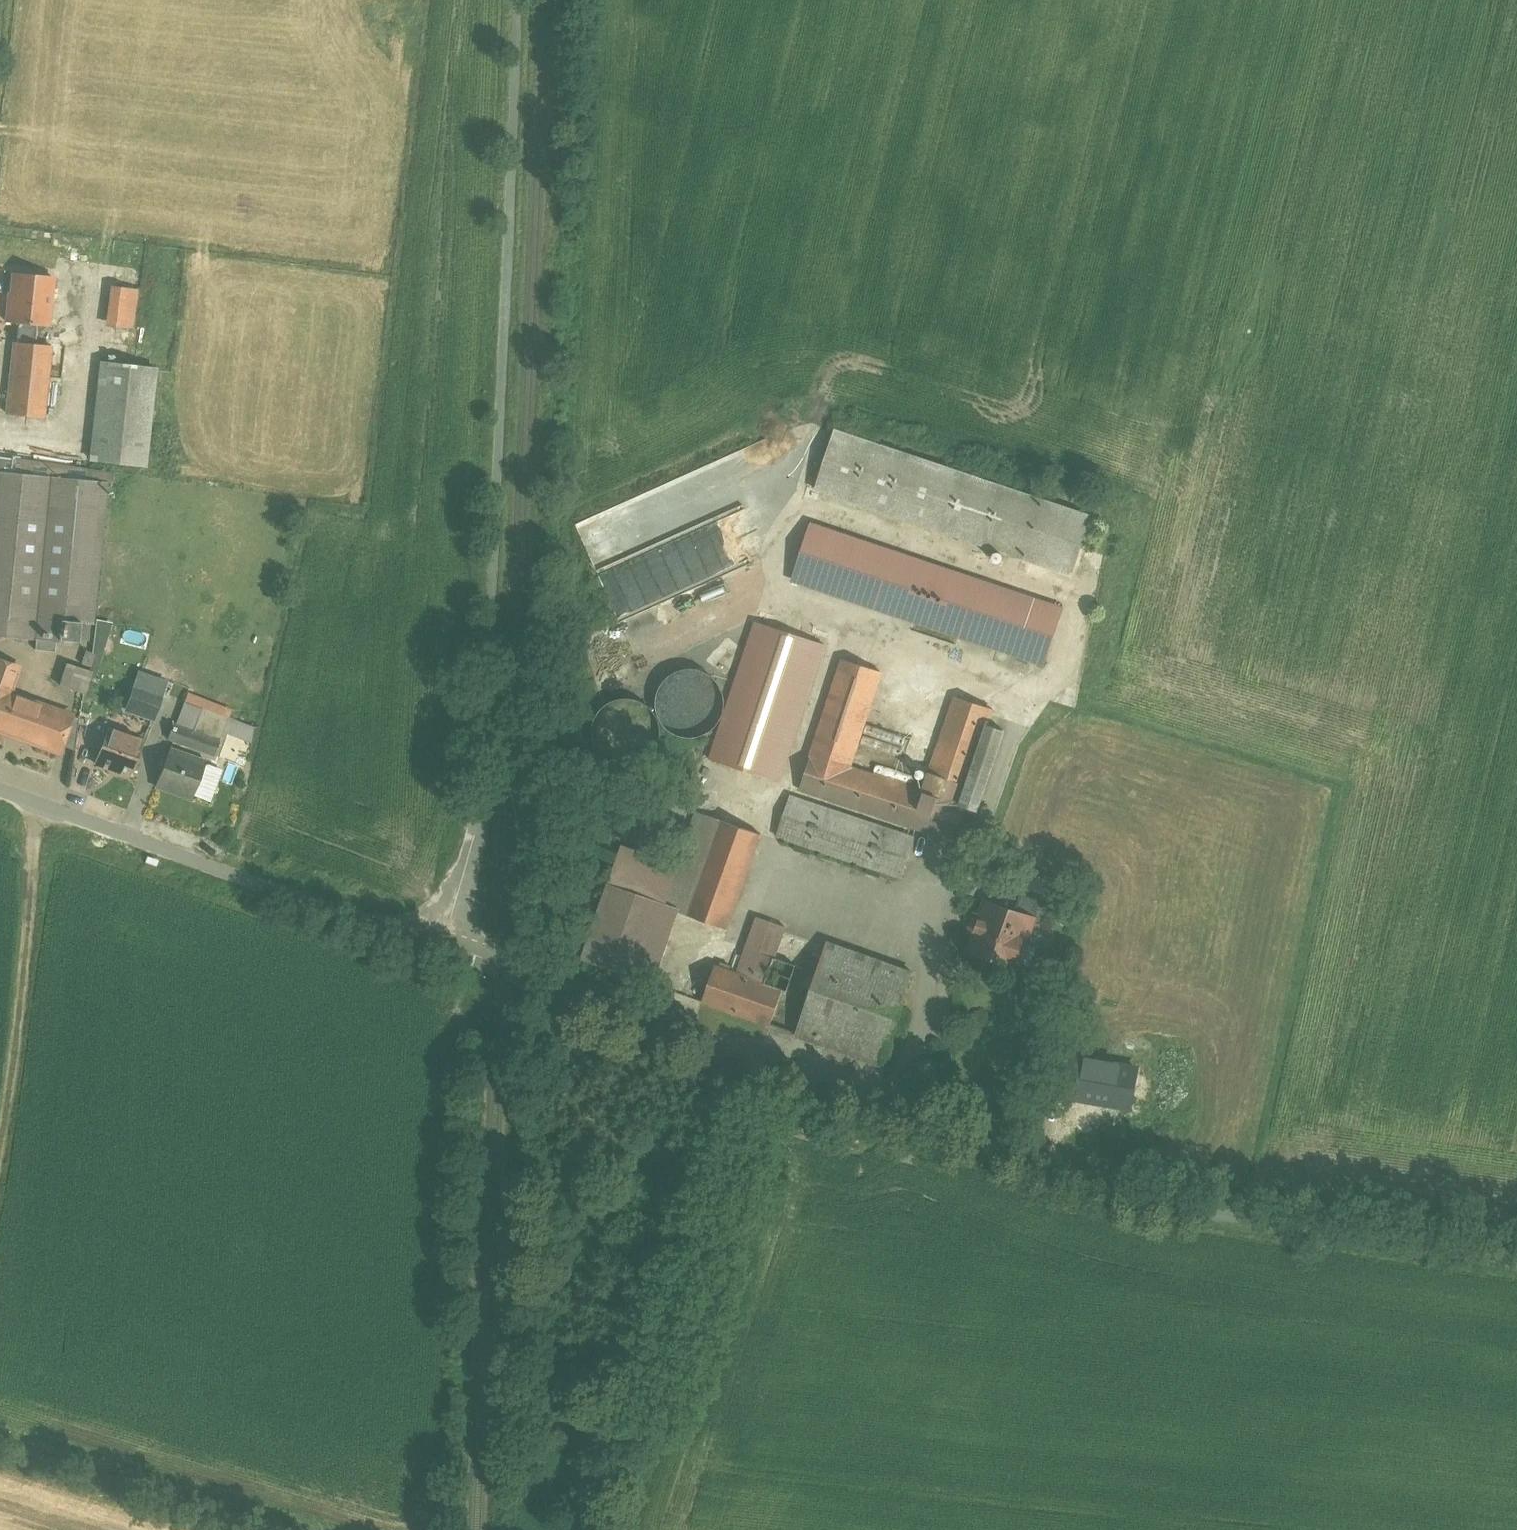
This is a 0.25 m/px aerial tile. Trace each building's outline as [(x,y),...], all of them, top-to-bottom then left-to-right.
[(54,277),(11,273),(5,326),(15,327),(37,330),(48,331),(54,277)] [(137,327),(140,285),(113,283),(110,325),(137,327)] [(37,330),(15,327),(13,345),(36,348),(37,330)] [(12,345),(3,417),(46,422),(54,350),(36,348),(13,345),(12,345)] [(159,371),(101,364),(90,462),(148,468),(159,371)] [(833,430),(814,490),(1072,572),(1091,512),(833,430)] [(0,476),(0,633),(38,637),(37,649),(57,651),(58,640),(84,643),(87,618),(96,618),(108,486),(0,476)] [(1063,605),(810,521),(791,578),(1043,663),(1063,605)] [(113,627),(98,621),(83,665),(99,670),(113,627)] [(755,621),(711,758),(778,780),(823,643),(755,621)] [(0,658),(0,731),(61,753),(64,746),(75,714),(15,692),(24,666),(0,658)] [(798,790),(954,839),(965,804),(990,724),(995,708),(953,695),(923,789),(851,766),(881,673),(840,659),(798,790)] [(64,686),(90,693),(96,669),(70,663),(64,686)] [(712,728),(719,720),(724,709),(724,697),(721,688),(715,679),(707,673),(698,669),(688,669),(678,671),(670,676),(662,685),(658,696),(657,707),(661,718),(668,727),(678,733),(690,736),(701,734),(712,728)] [(933,678),(932,676),(929,674),(926,674),(923,674),(921,675),(919,677),(917,680),(917,683),(918,686),(919,688),(921,690),(924,691),(927,691),(930,690),(932,688),(934,686),(934,684),(934,681),(933,678)] [(904,685),(902,683),(899,681),(896,680),(893,681),(891,682),(889,684),(887,687),(887,690),(888,692),(889,695),(892,697),(894,698),(897,698),(900,697),(902,695),(904,693),(905,690),(905,688),(904,685)] [(162,697),(133,687),(123,714),(153,724),(162,697)] [(646,754),(654,747),(658,737),(660,727),(657,717),(652,708),(644,701),(634,697),(624,696),(614,699),(605,705),(599,713),(595,724),(596,734),(599,744),(606,753),(615,758),(626,760),(636,759),(646,754)] [(232,718),(183,701),(170,739),(219,756),(232,718)] [(81,716),(75,714),(64,746),(77,750),(81,716)] [(1003,728),(990,724),(965,804),(978,808),(1003,728)] [(142,746),(105,733),(93,766),(130,779),(142,746)] [(154,785),(195,800),(210,760),(169,745),(154,785)] [(901,878),(914,835),(793,795),(779,837),(901,878)] [(759,833),(697,812),(679,865),(665,905),(678,910),(728,927),(759,833)] [(665,905),(679,865),(622,844),(582,957),(652,982),(678,910),(665,905)] [(987,897),(968,952),(1021,971),(1024,964),(1038,968),(1045,949),(1032,944),(1042,916),(987,897)] [(756,917),(737,973),(767,983),(786,927),(756,917)] [(793,1038),(884,1070),(918,974),(827,942),(793,1038)] [(715,965),(702,1003),(769,1027),(783,989),(767,983),(737,973),(715,965)] [(1068,1074),(1064,1097),(1083,1100),(1083,1098),(1131,1106),(1137,1071),(1100,1065),(1100,1062),(1071,1057),(1068,1074)] [(1068,1074),(1055,1071),(1049,1099),(1063,1102),(1064,1097),(1068,1074)]
